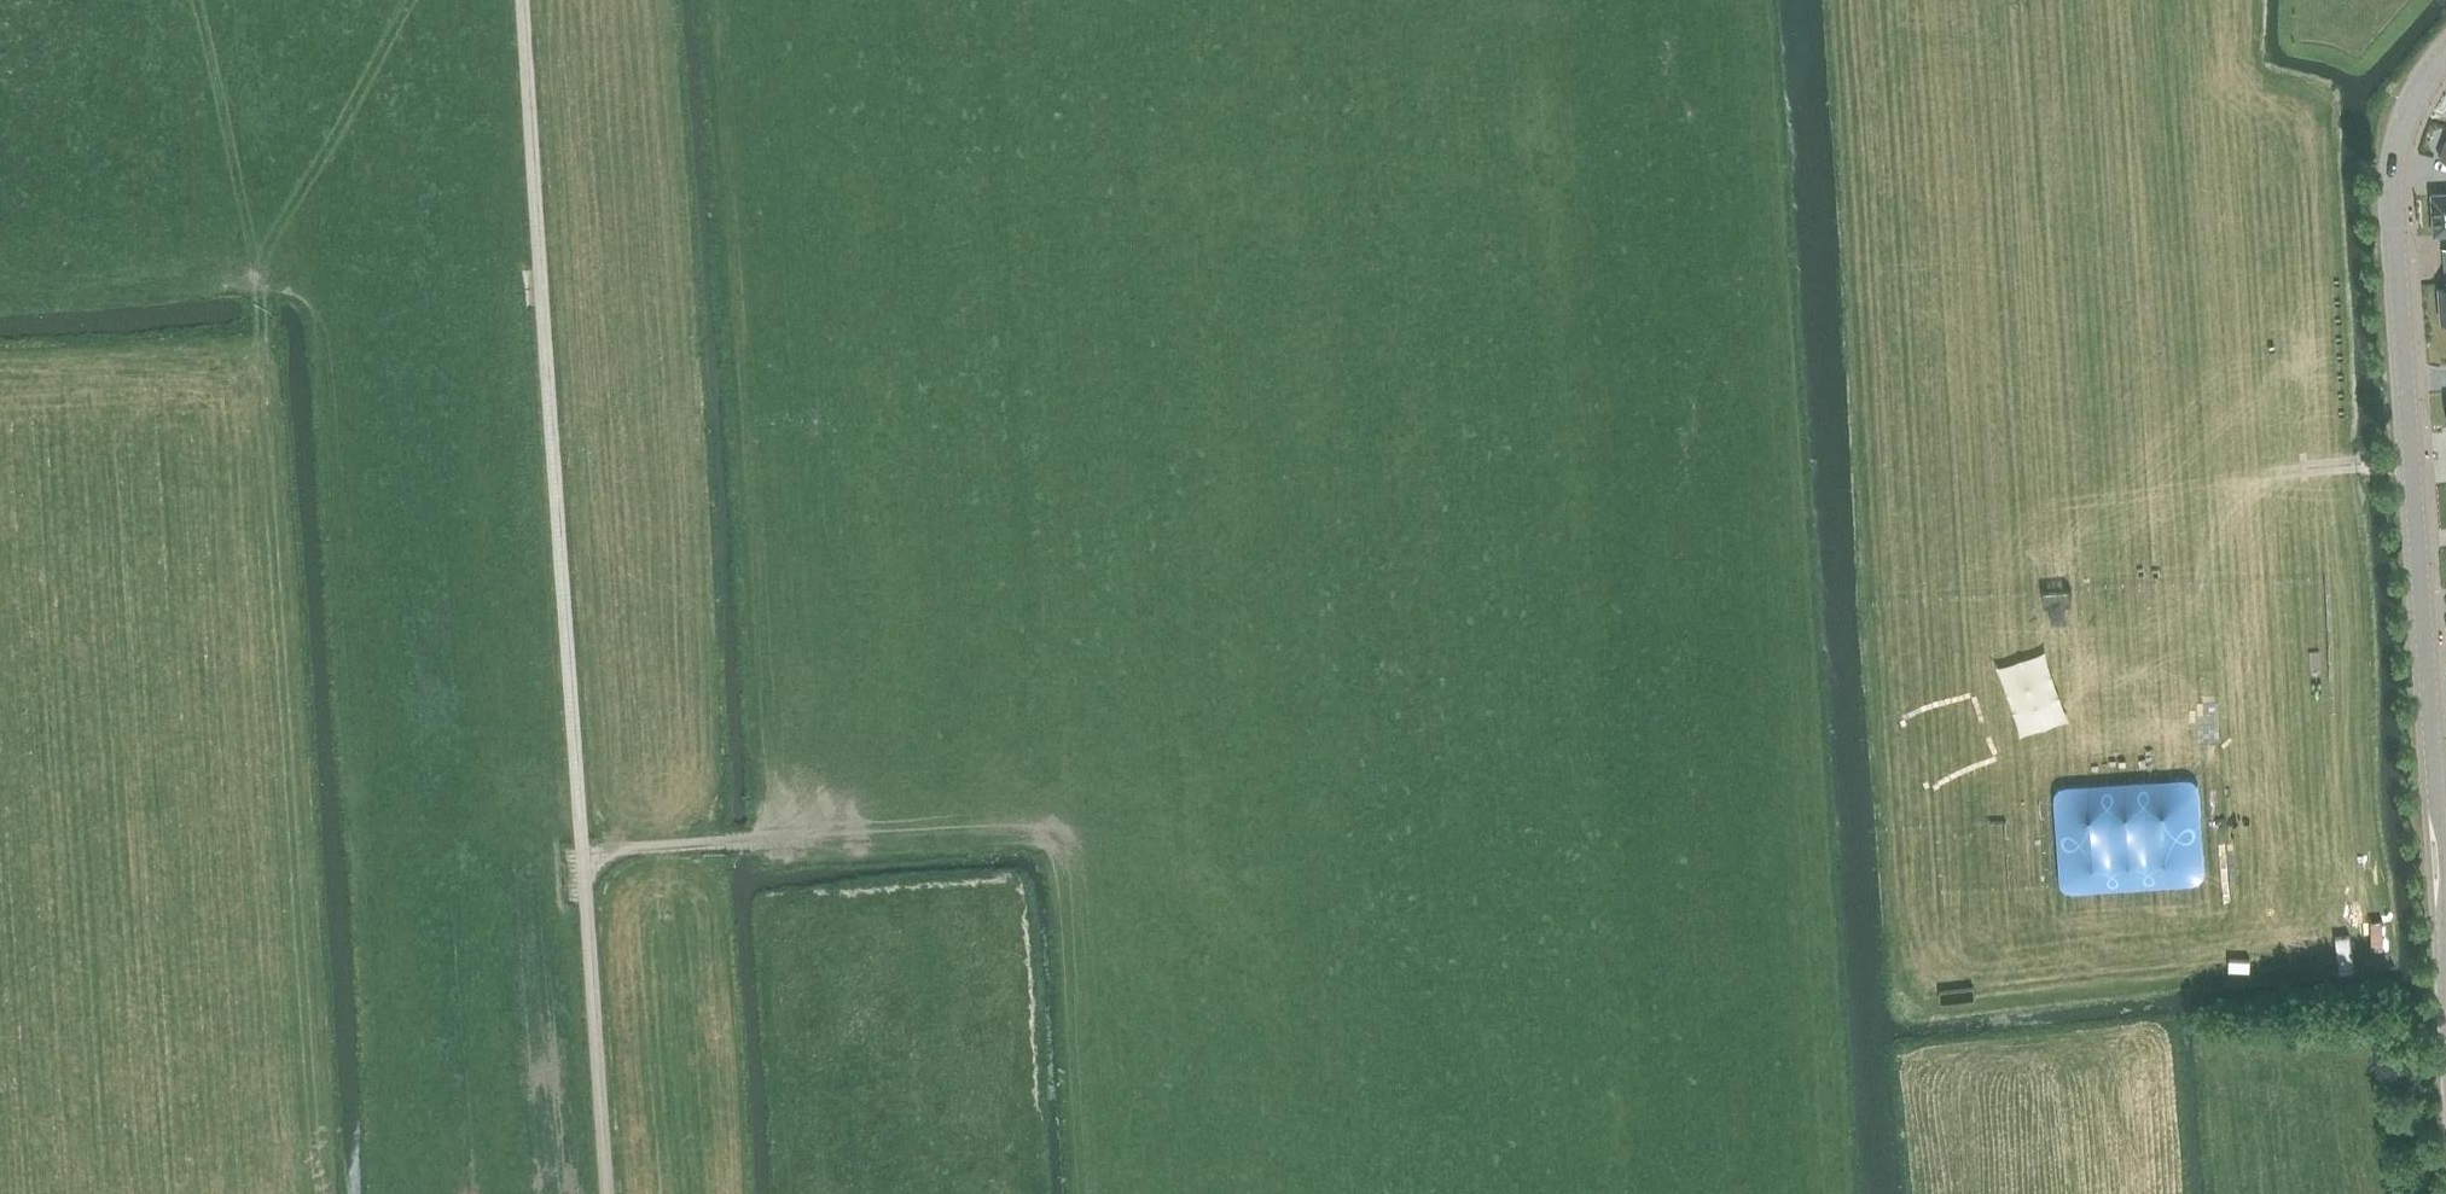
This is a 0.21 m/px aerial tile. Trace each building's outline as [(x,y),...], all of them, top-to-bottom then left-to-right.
[(2433,193),(2435,235),(2445,234),(2445,193),(2433,193)]
